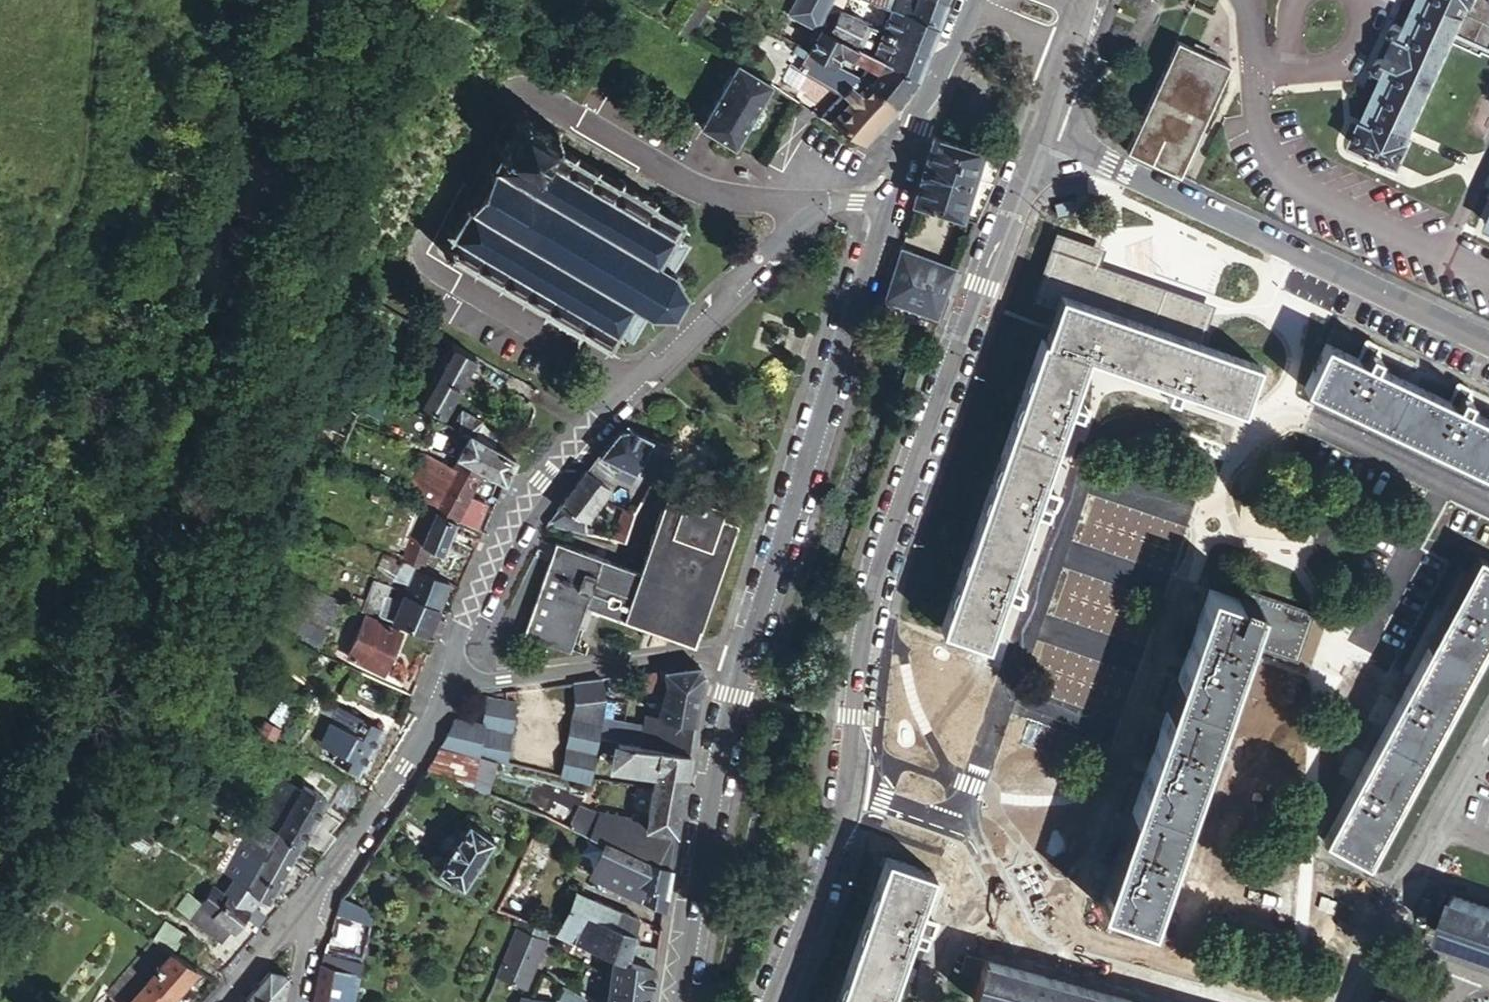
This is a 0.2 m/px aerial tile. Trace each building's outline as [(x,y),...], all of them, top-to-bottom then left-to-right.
[(676,34),(677,35),(689,41),(714,0),(713,0),(698,0),(676,34)] [(785,13),(813,28),(823,7),(826,0),(791,0),(785,13)] [(823,7),(838,14),(844,0),(826,0),(823,7)] [(939,27),(948,2),(943,0),(871,0),(893,9),(939,27)] [(1396,40),(1386,62),(1380,75),(1348,144),(1398,167),(1408,143),(1405,142),(1454,41),(1481,55),(1483,52),(1488,55),(1488,0),(1415,0),(1402,28),(1396,40)] [(842,42),(917,77),(928,51),(883,32),(838,14),(823,7),(813,28),(817,30),(842,42)] [(928,51),(939,27),(893,9),(883,32),(928,51)] [(785,22),(779,37),(789,43),(796,27),(785,22)] [(1389,37),(1396,40),(1402,28),(1398,25),(1393,28),(1389,26),(1386,32),(1389,37)] [(807,51),(812,54),(832,62),(838,49),(842,42),(817,30),(807,51)] [(1153,87),(1206,112),(1229,62),(1175,37),(1153,87)] [(878,90),(897,104),(908,89),(917,77),(842,42),(838,49),(866,65),(863,72),(875,79),(871,86),(878,90)] [(847,97),(826,119),(832,122),(868,84),(832,62),(812,54),(804,70),(847,97)] [(1380,75),(1386,62),(1381,60),(1375,63),(1372,61),(1369,68),(1371,70),(1380,75)] [(736,64),(703,126),(737,146),(770,84),(736,64)] [(865,140),(897,104),(878,90),(871,86),(868,84),(832,122),(865,140)] [(1126,149),(1145,157),(1178,173),(1206,112),(1153,87),(1126,149)] [(564,132),(521,107),(496,150),(501,154),(495,164),(491,162),(489,167),(492,169),(473,203),(469,201),(467,206),(470,208),(456,234),(451,231),(449,235),(454,237),(449,246),(445,248),(443,250),(443,253),(444,256),(445,257),(448,259),(453,258),(542,308),(539,315),(575,335),(578,331),(609,347),(617,333),(630,340),(645,315),(665,310),(669,314),(671,314),(672,312),(672,310),(671,308),(679,294),(682,294),(684,292),(685,290),(682,287),(681,288),(673,266),(688,240),(675,232),(683,218),(654,200),(655,197),(619,175),(616,178),(557,143),(564,132)] [(934,135),(913,200),(960,214),(975,168),(981,148),(934,135)] [(1004,155),(981,148),(975,168),(995,174),(1004,155)] [(960,214),(976,218),(995,174),(975,168),(960,214)] [(1055,287),(1193,336),(1204,303),(1087,262),(1088,259),(1094,244),(1054,230),(1032,291),(1051,298),(1055,287)] [(883,294),(933,311),(942,292),(954,264),(899,246),(895,257),(890,274),(883,294)] [(1055,287),(1051,298),(1039,331),(1036,330),(932,618),(978,635),(995,590),(1003,593),(1009,575),(1001,572),(1027,500),(1035,502),(1041,484),(1034,482),(1060,408),(1069,411),(1075,394),(1066,390),(1082,347),(1237,403),(1254,358),(1193,336),(1055,287)] [(1329,335),(1325,344),(1304,387),(1320,395),(1488,477),(1488,413),(1463,400),(1370,355),(1329,335)] [(476,355),(452,343),(434,377),(461,390),(476,355)] [(445,418),(461,390),(434,377),(419,404),(445,418)] [(347,418),(351,411),(323,399),(304,442),(332,454),(347,418)] [(484,420),(463,410),(455,426),(475,436),(484,420)] [(620,429),(599,455),(608,458),(607,463),(619,468),(621,463),(638,469),(642,460),(652,439),(628,428),(620,429)] [(482,471),(505,482),(516,458),(493,447),(467,435),(457,457),(460,459),(482,471)] [(498,438),(493,447),(511,456),(515,447),(498,438)] [(660,468),(670,447),(652,439),(642,460),(660,468)] [(633,515),(647,477),(660,468),(642,460),(638,469),(621,463),(619,468),(607,463),(608,458),(599,455),(587,471),(608,487),(599,499),(623,512),(633,515)] [(421,506),(430,509),(454,469),(425,459),(406,499),(414,502),(421,506)] [(470,496),(482,471),(460,459),(454,469),(430,509),(458,520),(470,496)] [(608,487),(587,471),(559,507),(583,519),(599,499),(608,487)] [(470,496),(458,520),(475,527),(486,503),(470,496)] [(554,542),(521,633),(569,650),(585,606),(688,640),(730,521),(661,498),(635,569),(554,542)] [(421,506),(402,564),(421,572),(429,550),(441,555),(458,520),(430,509),(421,506)] [(559,507),(547,524),(588,532),(592,533),(593,528),(586,526),(583,519),(559,507)] [(628,530),(633,515),(623,512),(617,526),(628,530)] [(617,526),(613,537),(624,540),(628,530),(617,526)] [(463,579),(471,561),(449,551),(441,569),(463,579)] [(375,567),(394,575),(399,563),(381,555),(375,567)] [(1478,559),(1322,841),(1321,842),(1364,865),(1488,638),(1488,565),(1478,559)] [(434,616),(449,583),(421,572),(402,564),(399,563),(394,575),(390,581),(405,588),(400,602),(434,616)] [(379,604),(387,587),(373,581),(361,607),(375,612),(379,604)] [(1314,612),(1241,585),(1237,597),(1210,587),(1096,901),(1145,919),(1245,644),(1296,662),(1314,612)] [(354,597),(352,602),(359,605),(361,600),(354,597)] [(392,620),(418,630),(437,638),(445,621),(434,616),(400,602),(392,620)] [(388,607),(379,604),(375,612),(385,617),(388,607)] [(387,658),(394,642),(398,630),(366,615),(348,656),(381,671),(387,658)] [(437,638),(418,630),(410,648),(429,657),(437,638)] [(400,645),(394,642),(387,658),(393,661),(400,645)] [(827,1001),(879,1001),(906,929),(916,933),(922,916),(912,912),(978,734),(987,737),(993,720),(984,716),(1000,673),(955,656),(827,1001)] [(639,742),(690,752),(698,703),(698,696),(700,692),(702,688),(708,672),(700,664),(644,671),(647,693),(667,692),(661,721),(643,718),(642,723),(639,742)] [(603,676),(572,680),(574,701),(569,731),(598,735),(602,714),(605,699),(603,676)] [(484,697),(482,725),(511,727),(515,701),(505,699),(484,697)] [(321,743),(338,752),(364,763),(380,726),(355,715),(338,707),(321,743)] [(620,717),(602,714),(598,735),(616,739),(617,739),(620,719),(620,717)] [(511,727),(482,725),(472,723),(452,719),(447,734),(443,740),(439,747),(480,756),(506,761),(511,727)] [(642,723),(620,719),(617,739),(639,742),(642,723)] [(569,731),(562,771),(590,776),(598,735),(569,731)] [(656,773),(655,779),(683,785),(690,752),(639,742),(617,739),(612,765),(656,773)] [(480,756),(439,747),(435,756),(427,768),(473,785),(480,756)] [(364,763),(338,752),(334,763),(359,774),(364,763)] [(605,778),(593,776),(592,783),(603,785),(605,778)] [(655,779),(653,788),(682,793),(683,785),(655,779)] [(281,780),(256,821),(274,831),(298,789),(281,780)] [(531,780),(522,803),(544,812),(573,824),(581,805),(584,795),(531,780)] [(274,831),(299,845),(325,799),(300,785),(298,789),(274,831)] [(682,793),(653,788),(647,822),(646,826),(676,832),(682,793)] [(598,811),(581,805),(573,824),(592,832),(598,811)] [(647,822),(600,808),(598,811),(592,832),(606,838),(610,840),(644,854),(670,865),(676,832),(646,826),(647,822)] [(216,869),(234,880),(258,894),(268,899),(299,845),(274,831),(256,821),(247,816),(216,869)] [(442,854),(433,874),(462,885),(472,864),(483,868),(488,854),(485,852),(492,835),(456,821),(446,841),(444,840),(439,853),(442,854)] [(164,827),(160,833),(168,837),(171,831),(164,827)] [(644,854),(610,840),(606,838),(591,874),(595,875),(628,891),(644,854)] [(664,907),(670,865),(644,854),(628,891),(664,907)] [(258,894),(234,880),(225,894),(207,884),(197,900),(186,917),(214,938),(224,934),(229,927),(235,930),(258,894)] [(570,939),(582,911),(633,934),(639,916),(579,889),(560,935),(570,939)] [(174,907),(186,917),(197,900),(184,891),(174,907)] [(1446,896),(1433,934),(1488,953),(1488,911),(1446,896)] [(365,906),(341,897),(336,912),(371,917),(365,906)] [(498,908),(522,919),(526,908),(502,900),(498,908)] [(593,950),(612,955),(625,959),(630,944),(633,934),(582,911),(570,939),(593,950)] [(336,912),(331,925),(346,929),(352,923),(370,928),(371,917),(336,912)] [(550,930),(522,919),(496,976),(525,989),(550,930)] [(150,938),(152,939),(170,950),(181,932),(161,920),(150,938)] [(194,965),(170,950),(152,939),(104,1001),(165,1001),(194,965)] [(630,944),(625,959),(655,968),(658,951),(630,944)] [(324,953),(320,965),(360,972),(363,962),(324,953)] [(655,968),(625,959),(612,955),(610,976),(607,1001),(651,1001),(655,968)] [(976,977),(981,960),(964,956),(959,973),(976,977)] [(981,960),(976,977),(970,1000),(979,1001),(1138,1001),(981,960)] [(320,965),(314,1001),(353,1001),(360,972),(320,965)] [(244,1001),(283,1001),(288,975),(270,971),(244,1001)] [(583,1000),(572,993),(564,989),(562,994),(558,1000),(556,1000),(556,1001),(582,1001),(583,1000)]
